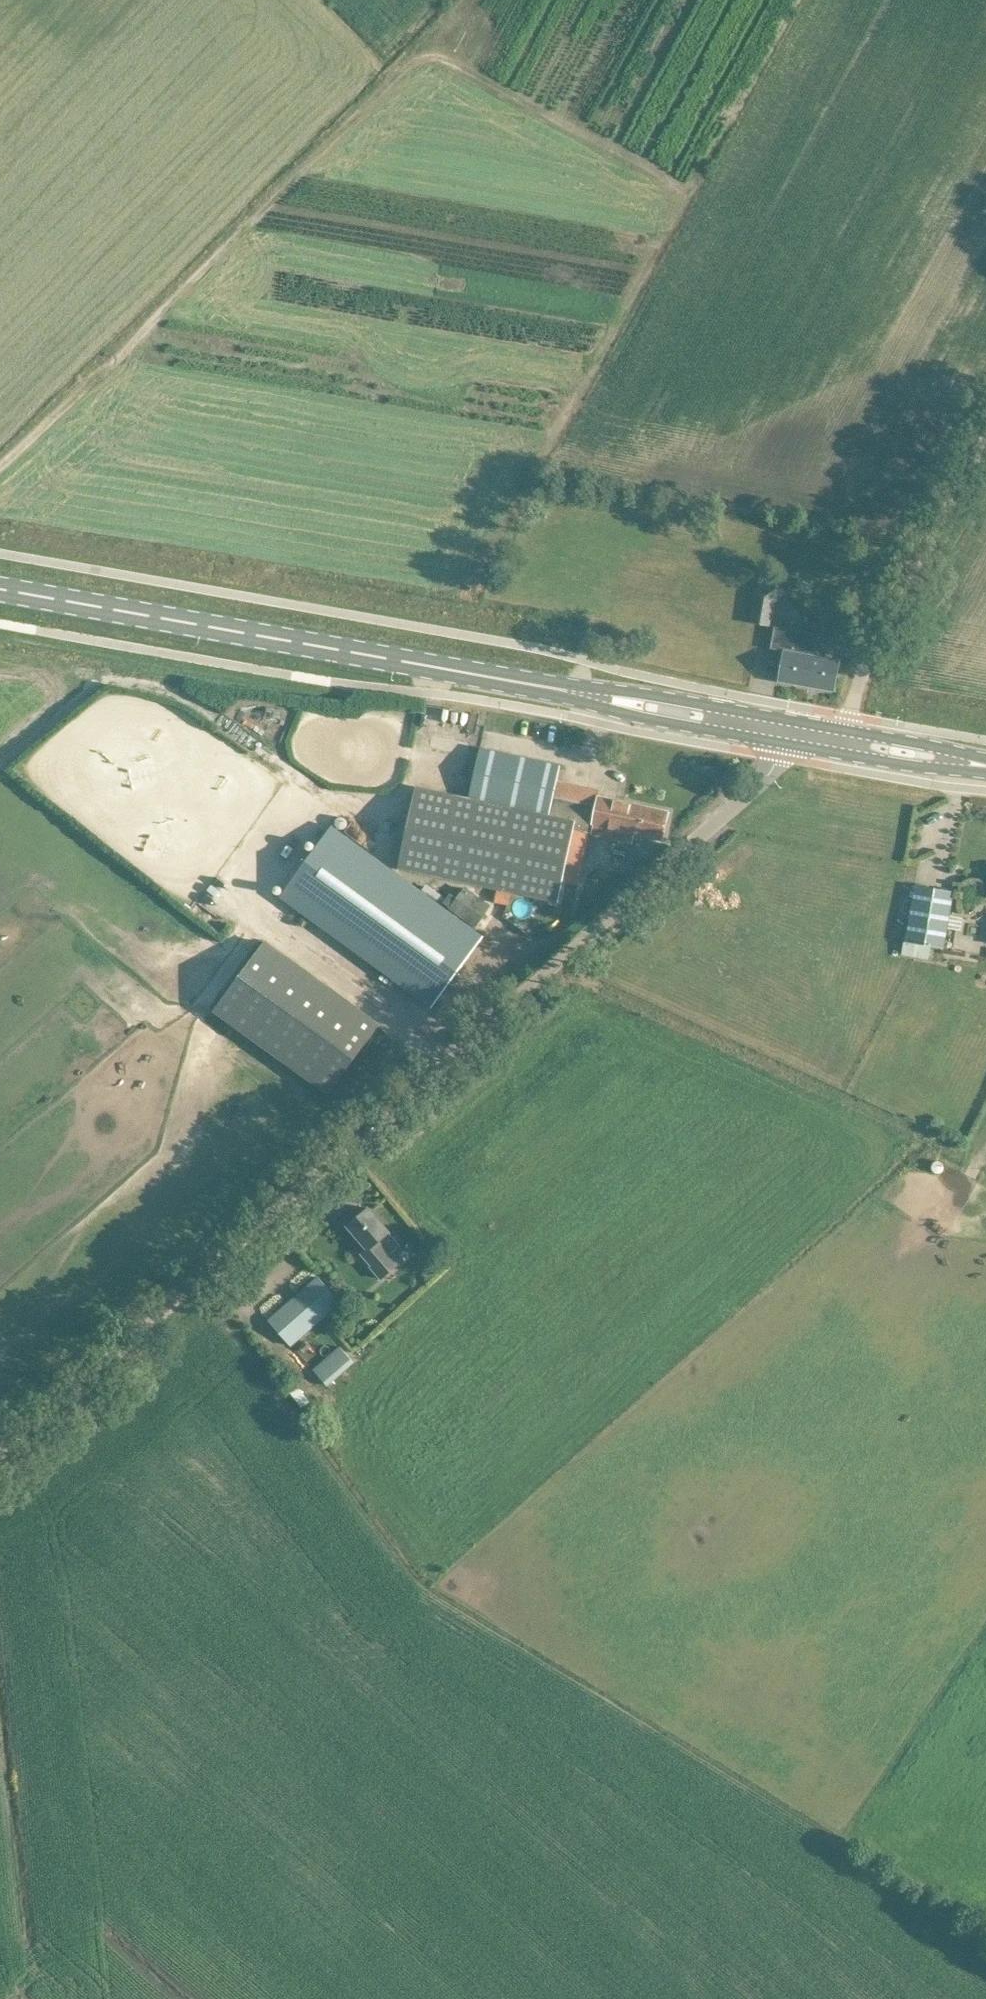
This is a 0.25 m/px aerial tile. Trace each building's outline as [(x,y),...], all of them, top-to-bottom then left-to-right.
[(770,627),(773,615),(752,611),(750,623),(770,627)] [(844,639),(847,618),(834,616),(831,637),(844,639)] [(834,691),(838,671),(840,661),(814,657),(818,634),(775,627),(774,629),(771,649),(785,651),(779,681),(834,691)] [(416,789),(400,867),(558,900),(573,829),(585,832),(633,843),(635,834),(663,840),(669,812),(599,797),(597,806),(554,797),(561,766),(480,748),(476,768),(469,799),(416,789)] [(155,766),(168,778),(176,770),(163,758),(155,766)] [(280,897),(432,1008),(484,937),(332,826),(280,897)] [(908,930),(907,941),(915,943),(933,946),(944,948),(946,938),(946,937),(951,912),(954,892),(916,885),(913,905),(908,930)] [(511,892),(498,889),(495,901),(509,904),(511,892)] [(265,943),(215,1011),(330,1094),(380,1026),(265,943)] [(348,1227),(361,1242),(368,1250),(362,1255),(372,1266),(371,1267),(381,1279),(401,1263),(392,1252),(399,1246),(389,1234),(390,1233),(382,1223),(369,1208),(348,1227)] [(316,1277),(269,1319),(293,1347),(324,1319),(315,1309),(332,1295),(316,1277)] [(294,1348),(311,1366),(338,1343),(321,1324),(294,1348)] [(328,1386),(354,1363),(339,1347),(313,1369),(328,1386)]
